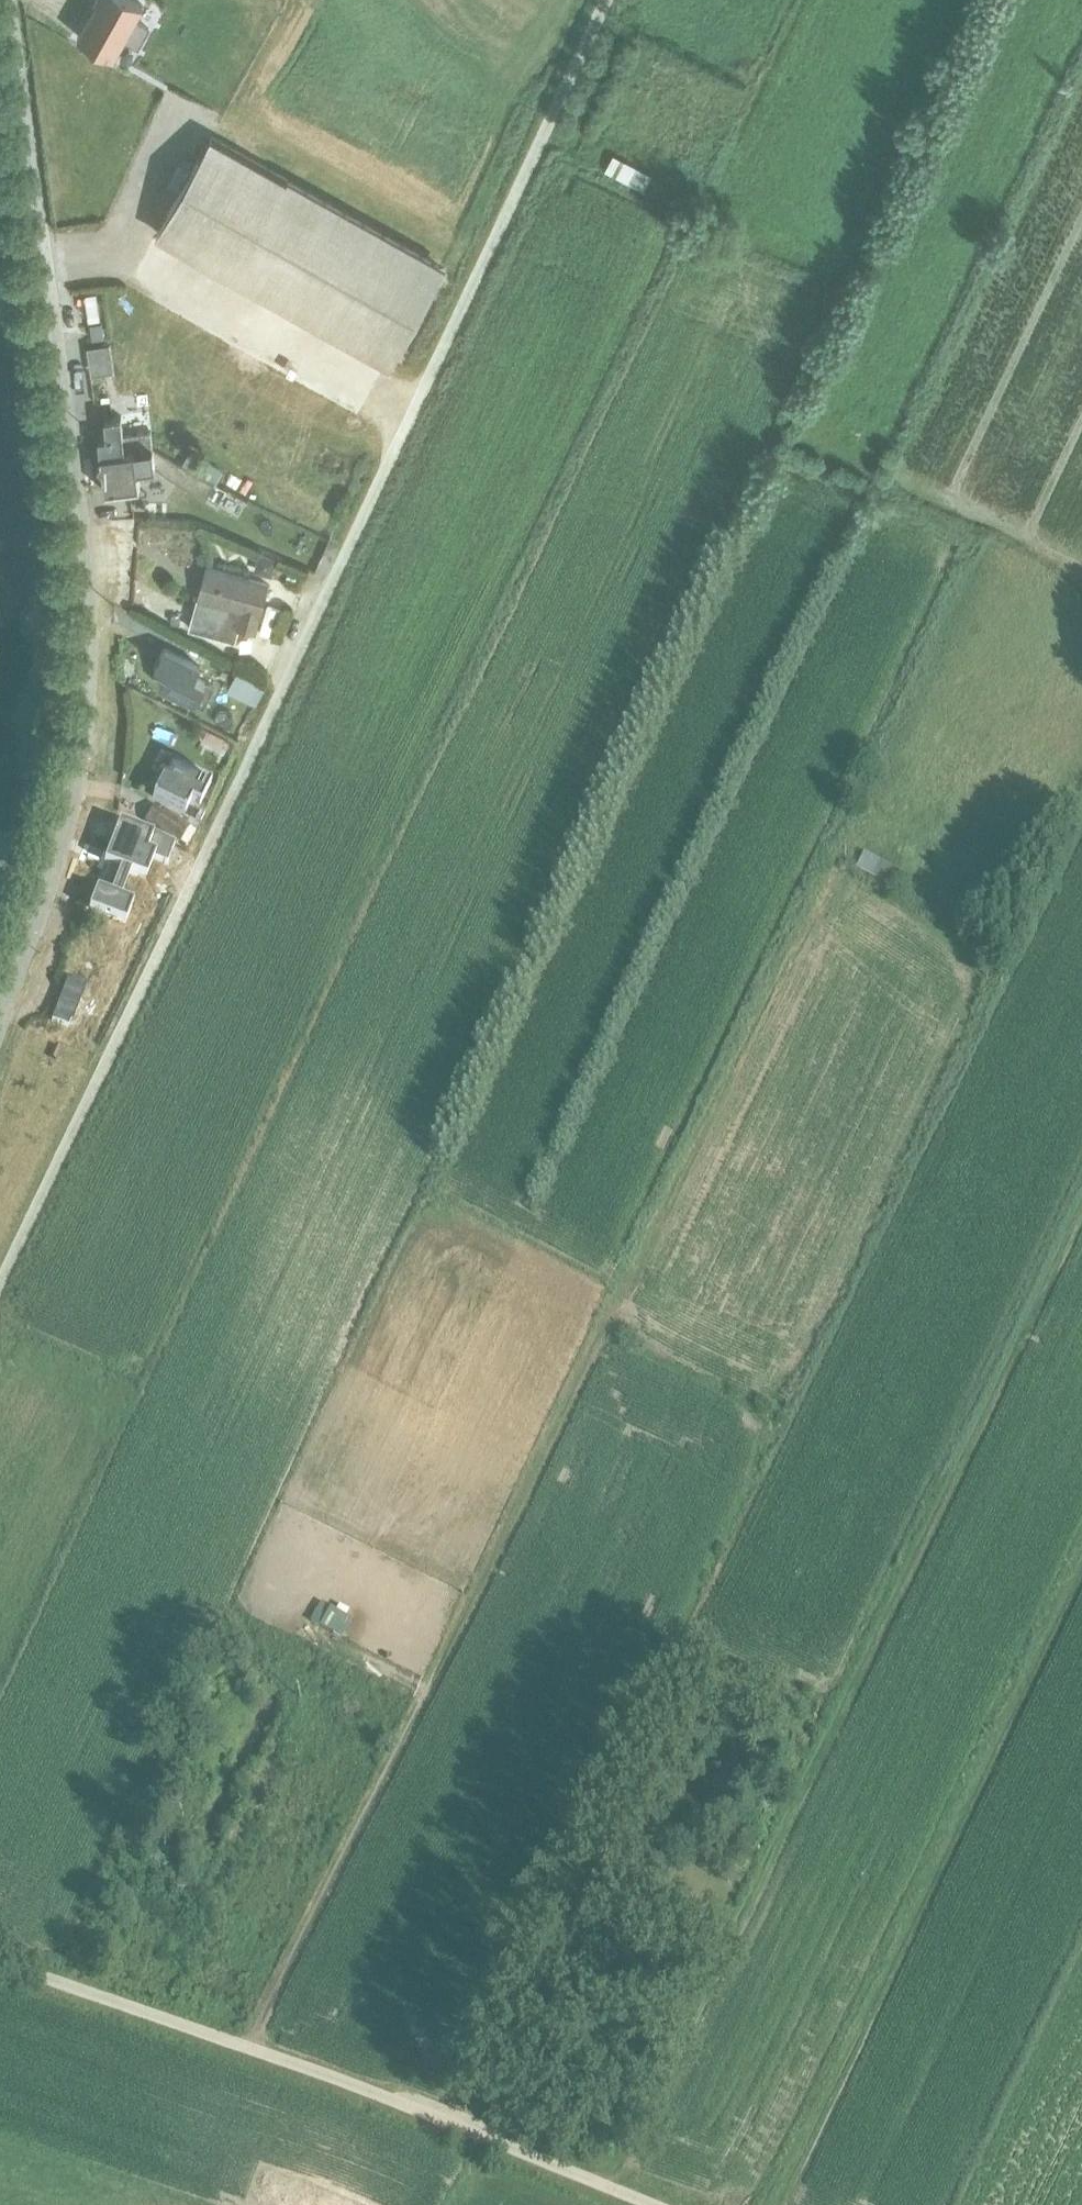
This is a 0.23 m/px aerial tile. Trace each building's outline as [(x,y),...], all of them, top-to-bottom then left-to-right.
[(79,34),(115,54),(144,3),(139,0),(98,0),(79,34)] [(439,267),(287,180),(212,137),(158,232),(387,359),(439,267)] [(614,155),(605,171),(644,192),(652,175),(614,155)] [(387,359),(158,232),(156,236),(390,365),(446,266),(289,176),(287,180),(439,267),(387,359)] [(90,313),(104,311),(100,283),(86,285),(90,313)] [(106,343),(84,346),(88,374),(110,370),(106,343)] [(272,371),(295,380),(300,367),(278,358),(272,371)] [(100,455),(154,448),(151,430),(124,434),(122,416),(105,418),(107,436),(99,437),(99,439),(94,443),(95,450),(100,453),(100,455)] [(154,448),(100,455),(105,490),(140,485),(140,483),(138,469),(155,467),(178,482),(207,499),(215,484),(182,465),(154,448)] [(182,465),(215,484),(217,485),(224,472),(190,451),(182,465)] [(138,469),(140,483),(157,481),(155,467),(138,469)] [(259,557),(255,571),(272,576),(276,562),(277,557),(260,553),(259,557)] [(208,567),(190,629),(235,641),(239,627),(254,632),(268,584),(208,567)] [(268,603),(260,632),(274,636),(281,610),(273,608),(273,604),(268,603)] [(164,647),(156,664),(168,670),(160,686),(204,708),(216,686),(196,676),(201,666),(164,647)] [(237,671),(228,687),(256,703),(257,704),(266,688),(265,687),(237,671)] [(198,721),(195,727),(205,732),(202,738),(223,748),(228,739),(206,729),(208,725),(198,721)] [(173,757),(153,797),(185,813),(191,801),(200,806),(211,784),(203,780),(202,780),(205,773),(173,757)] [(155,806),(145,823),(187,849),(196,833),(155,806)] [(120,827),(106,864),(136,875),(140,866),(151,870),(158,850),(170,855),(173,844),(153,835),(150,838),(120,827)] [(865,853),(857,869),(895,890),(904,875),(865,853)]
